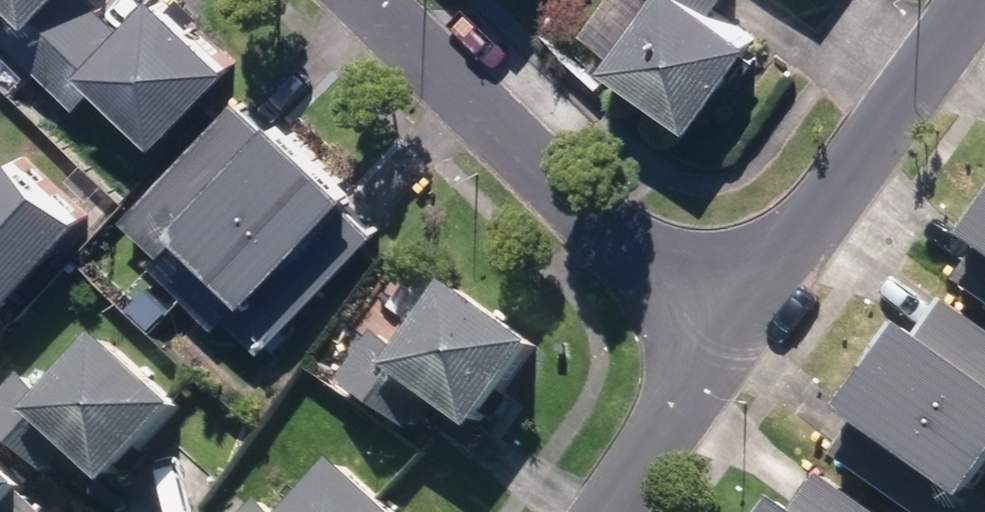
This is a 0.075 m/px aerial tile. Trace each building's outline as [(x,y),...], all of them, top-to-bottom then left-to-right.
[(98,21),(75,0),(0,0),(0,3),(29,30),(6,55),(39,85),(98,21)] [(696,144),(757,59),(709,24),(726,0),(649,0),(660,8),(608,82),(696,144)] [(98,21),(39,85),(75,120),(97,95),(162,157),(234,81),(158,9),(125,45),(98,21)] [(207,269),(305,165),(277,138),(272,142),(238,109),(126,226),(163,260),(180,243),(207,269)] [(305,165),(207,269),(243,302),(223,322),(264,360),(377,242),(350,216),(355,212),(305,165)] [(84,232),(16,171),(0,188),(0,325),(84,232)] [(958,235),(982,252),(957,286),(984,305),(984,198),(958,235)] [(863,367),(984,453),(984,333),(940,302),(912,340),(892,326),(863,367)] [(341,394),(407,445),(429,416),(477,451),(538,366),(453,305),(407,370),(375,347),(341,394)] [(110,502),(181,426),(106,356),(50,414),(20,387),(0,409),(0,446),(45,489),(69,463),(110,502)] [(863,367),(833,409),(854,423),(828,458),(904,511),(984,511),(984,508),(963,493),(984,463),(984,453),(863,367)] [(757,511),(865,511),(813,476),(790,509),(770,494),(757,511)] [(340,478),(308,511),(376,511),(340,478)] [(25,510),(0,486),(0,511),(23,511),(25,510)]
